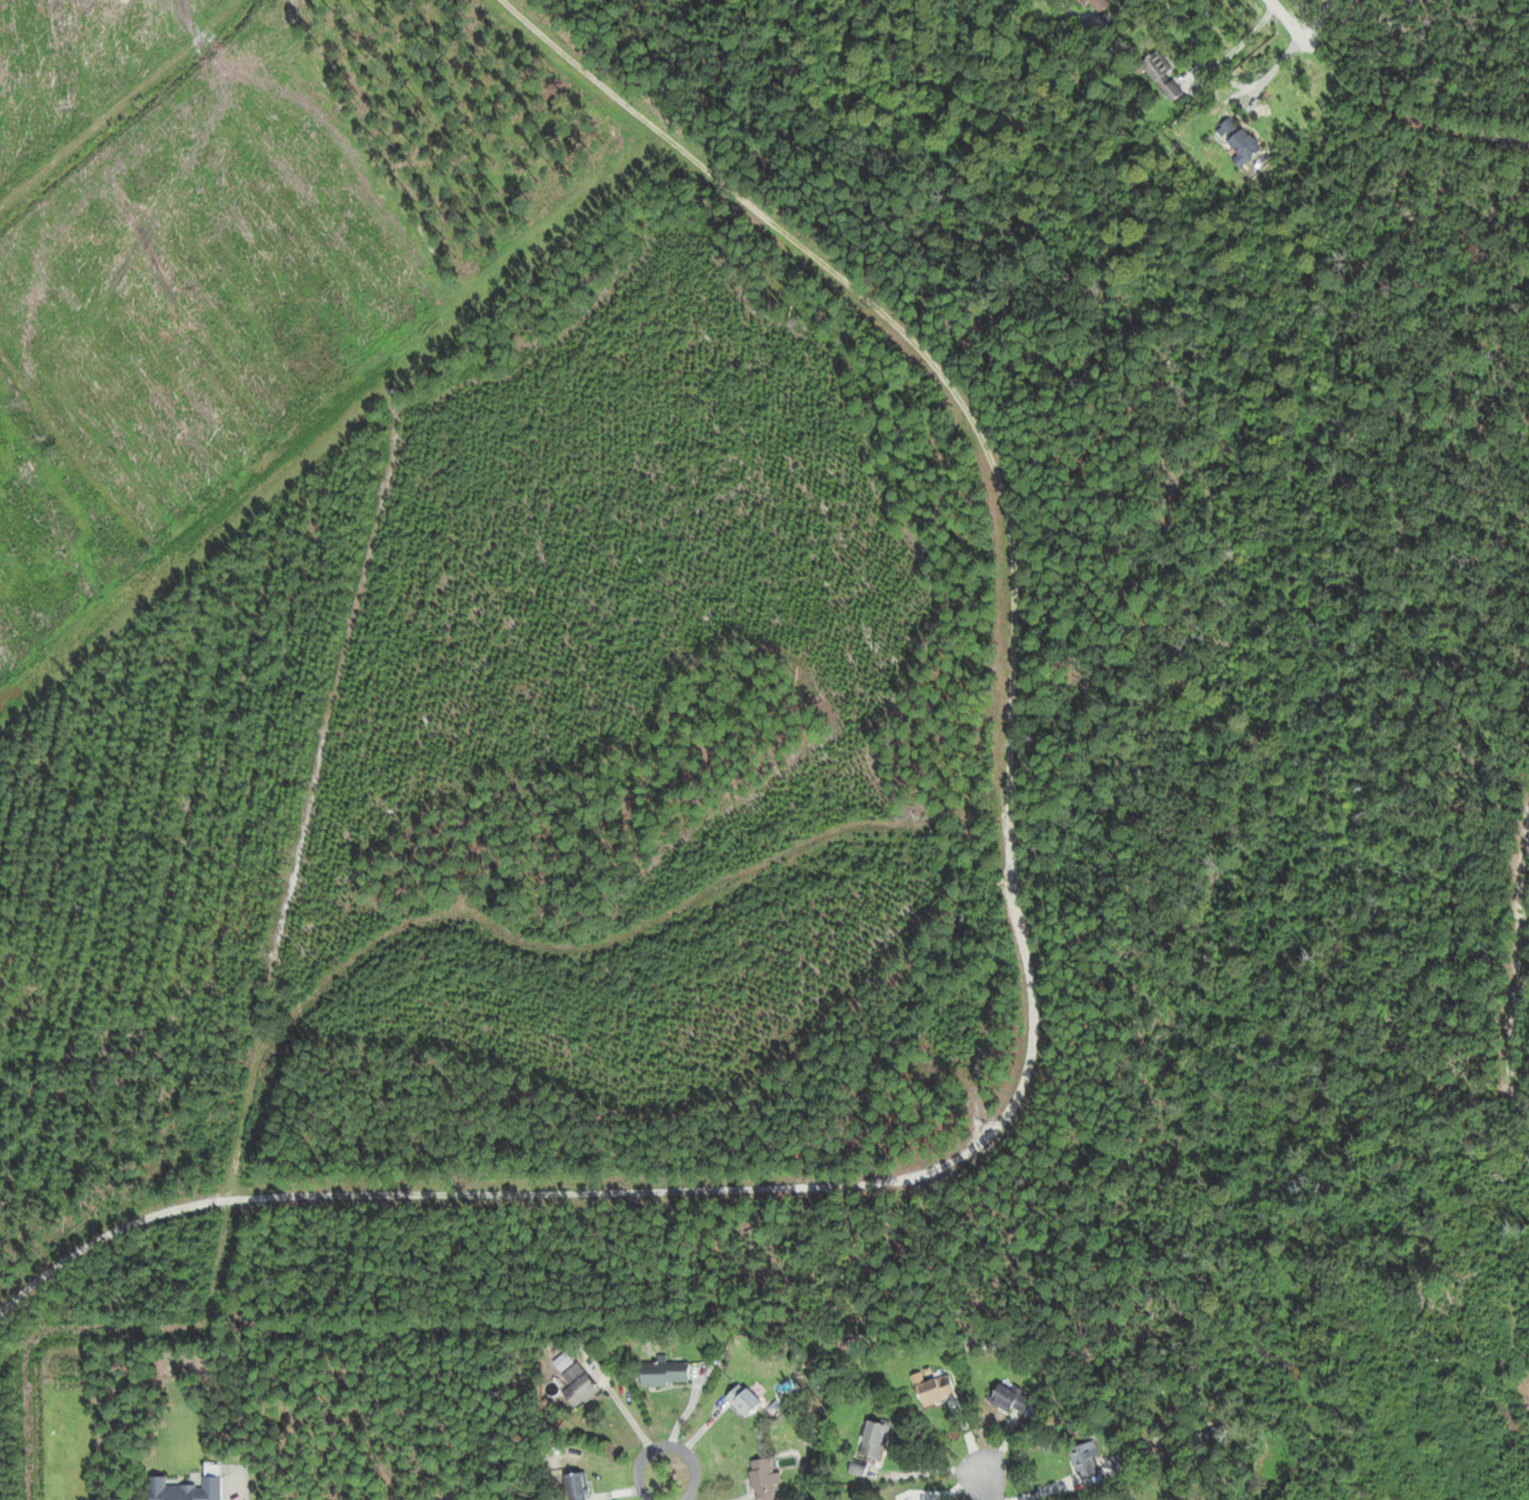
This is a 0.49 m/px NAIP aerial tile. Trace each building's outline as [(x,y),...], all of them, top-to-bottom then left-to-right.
[(1112,3),(1108,0),(1074,0),(1081,7),(1087,1),(1099,15),(1112,3)] [(1154,50),(1138,64),(1171,102),(1187,88),(1154,50)] [(598,1391),(568,1349),(551,1361),(580,1403),(598,1391)] [(666,1362),(666,1355),(657,1355),(657,1363),(639,1363),(639,1384),(688,1384),(688,1362),(666,1362)] [(914,1387),(923,1407),(955,1393),(947,1373),(914,1387)] [(740,1382),(724,1397),(745,1419),(761,1403),(740,1382)] [(999,1382),(990,1400),(1022,1416),(1031,1398),(999,1382)] [(886,1425),(867,1420),(859,1455),(878,1460),(886,1425)] [(1083,1480),(1100,1470),(1083,1443),(1067,1454),(1083,1480)] [(781,1483),(779,1472),(773,1473),(770,1458),(748,1461),(754,1499),(776,1499),(773,1484),(781,1483)] [(582,1474),(565,1476),(568,1499),(585,1499),(582,1474)]
